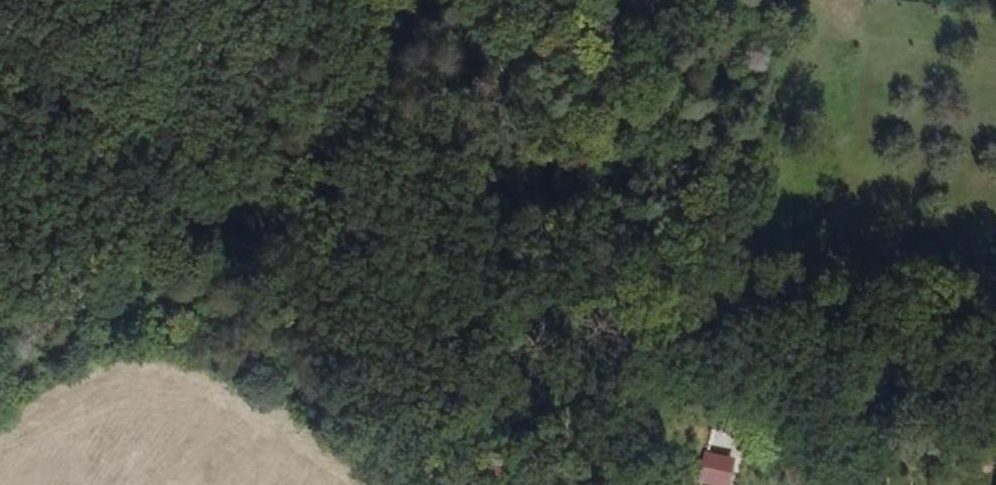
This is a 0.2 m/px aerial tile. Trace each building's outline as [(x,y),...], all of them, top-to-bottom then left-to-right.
[(697,482),(715,484),(730,484),(734,455),(703,450),(697,482)]
